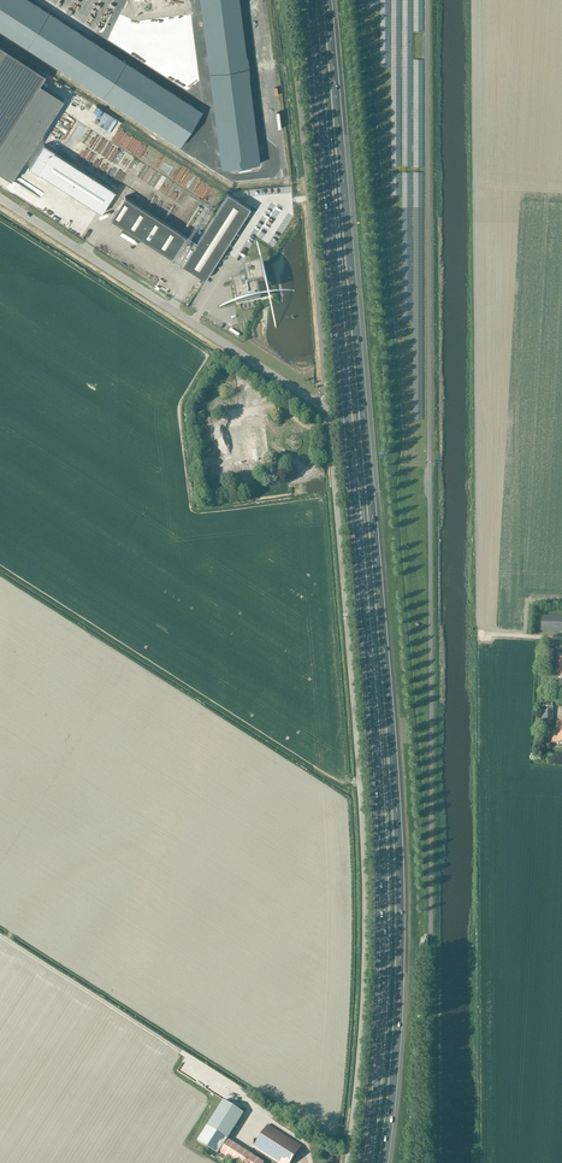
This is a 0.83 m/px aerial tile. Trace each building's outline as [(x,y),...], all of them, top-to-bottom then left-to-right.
[(10,178),(61,100),(37,85),(45,73),(3,46),(0,52),(0,172),(10,178)] [(86,141),(85,159),(80,156),(77,160),(73,162),(106,180),(103,177),(106,176),(107,179),(112,177),(111,175),(114,172),(114,168),(105,159),(112,146),(99,139),(94,148),(89,148),(87,142),(91,143),(94,139),(87,133),(88,128),(70,119),(54,148),(57,150),(60,144),(65,144),(65,141),(72,141),(72,140),(86,141)] [(39,175),(40,173),(101,213),(115,190),(44,144),(29,168),(39,175)] [(137,174),(142,168),(137,164),(132,171),(137,174)] [(14,178),(10,189),(19,192),(19,190),(24,192),(26,184),(35,188),(37,182),(39,183),(41,178),(22,171),(20,176),(19,176),(18,180),(14,178)] [(134,186),(128,196),(133,200),(140,189),(134,186)] [(111,219),(172,258),(171,259),(181,265),(182,264),(205,279),(213,266),(221,252),(250,207),(227,193),(196,242),(125,196),(111,219)] [(240,276),(240,278),(232,280),(237,303),(260,298),(257,284),(266,282),(262,264),(244,268),(245,271),(242,272),(240,276)] [(249,403),(253,401),(249,386),(241,388),(244,400),(248,399),(249,403)] [(252,423),(228,426),(231,466),(227,466),(227,474),(246,472),(245,460),(255,459),(252,423)] [(561,632),(561,617),(542,616),(542,631),(561,632)] [(546,653),(545,662),(546,662),(553,663),(554,654),(554,649),(552,649),(546,649),(546,653)] [(551,720),(553,720),(553,708),(542,707),(542,720),(543,720),(551,720)] [(557,722),(556,722),(555,732),(553,732),(552,742),(554,742),(554,743),(556,743),(561,743),(561,722),(557,722)] [(218,1154),(244,1113),(224,1100),(198,1141),(218,1154)] [(301,1146),(268,1125),(259,1138),(254,1147),(278,1162),(290,1162),(301,1146)] [(229,1139),(221,1152),(238,1162),(264,1162),(265,1162),(229,1139)]
